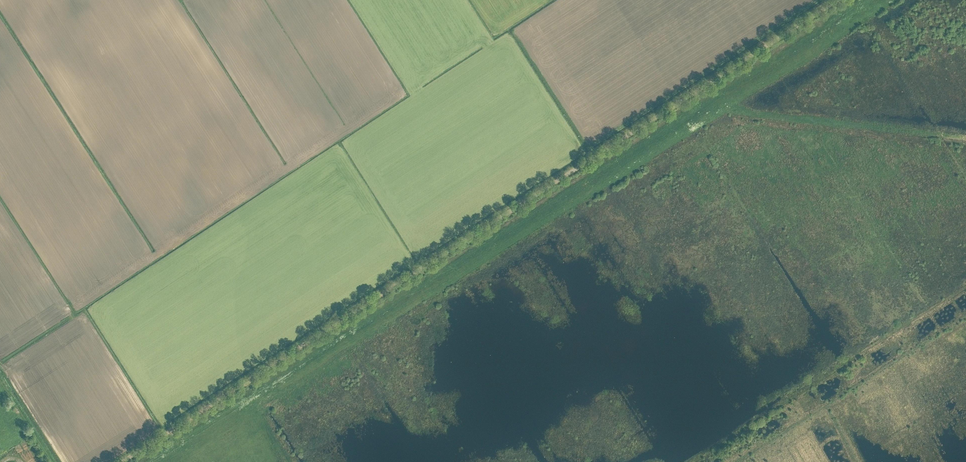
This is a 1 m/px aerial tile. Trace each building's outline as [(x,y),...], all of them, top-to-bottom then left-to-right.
[(21,443),(15,446),(19,452),(24,449),(21,443)]
